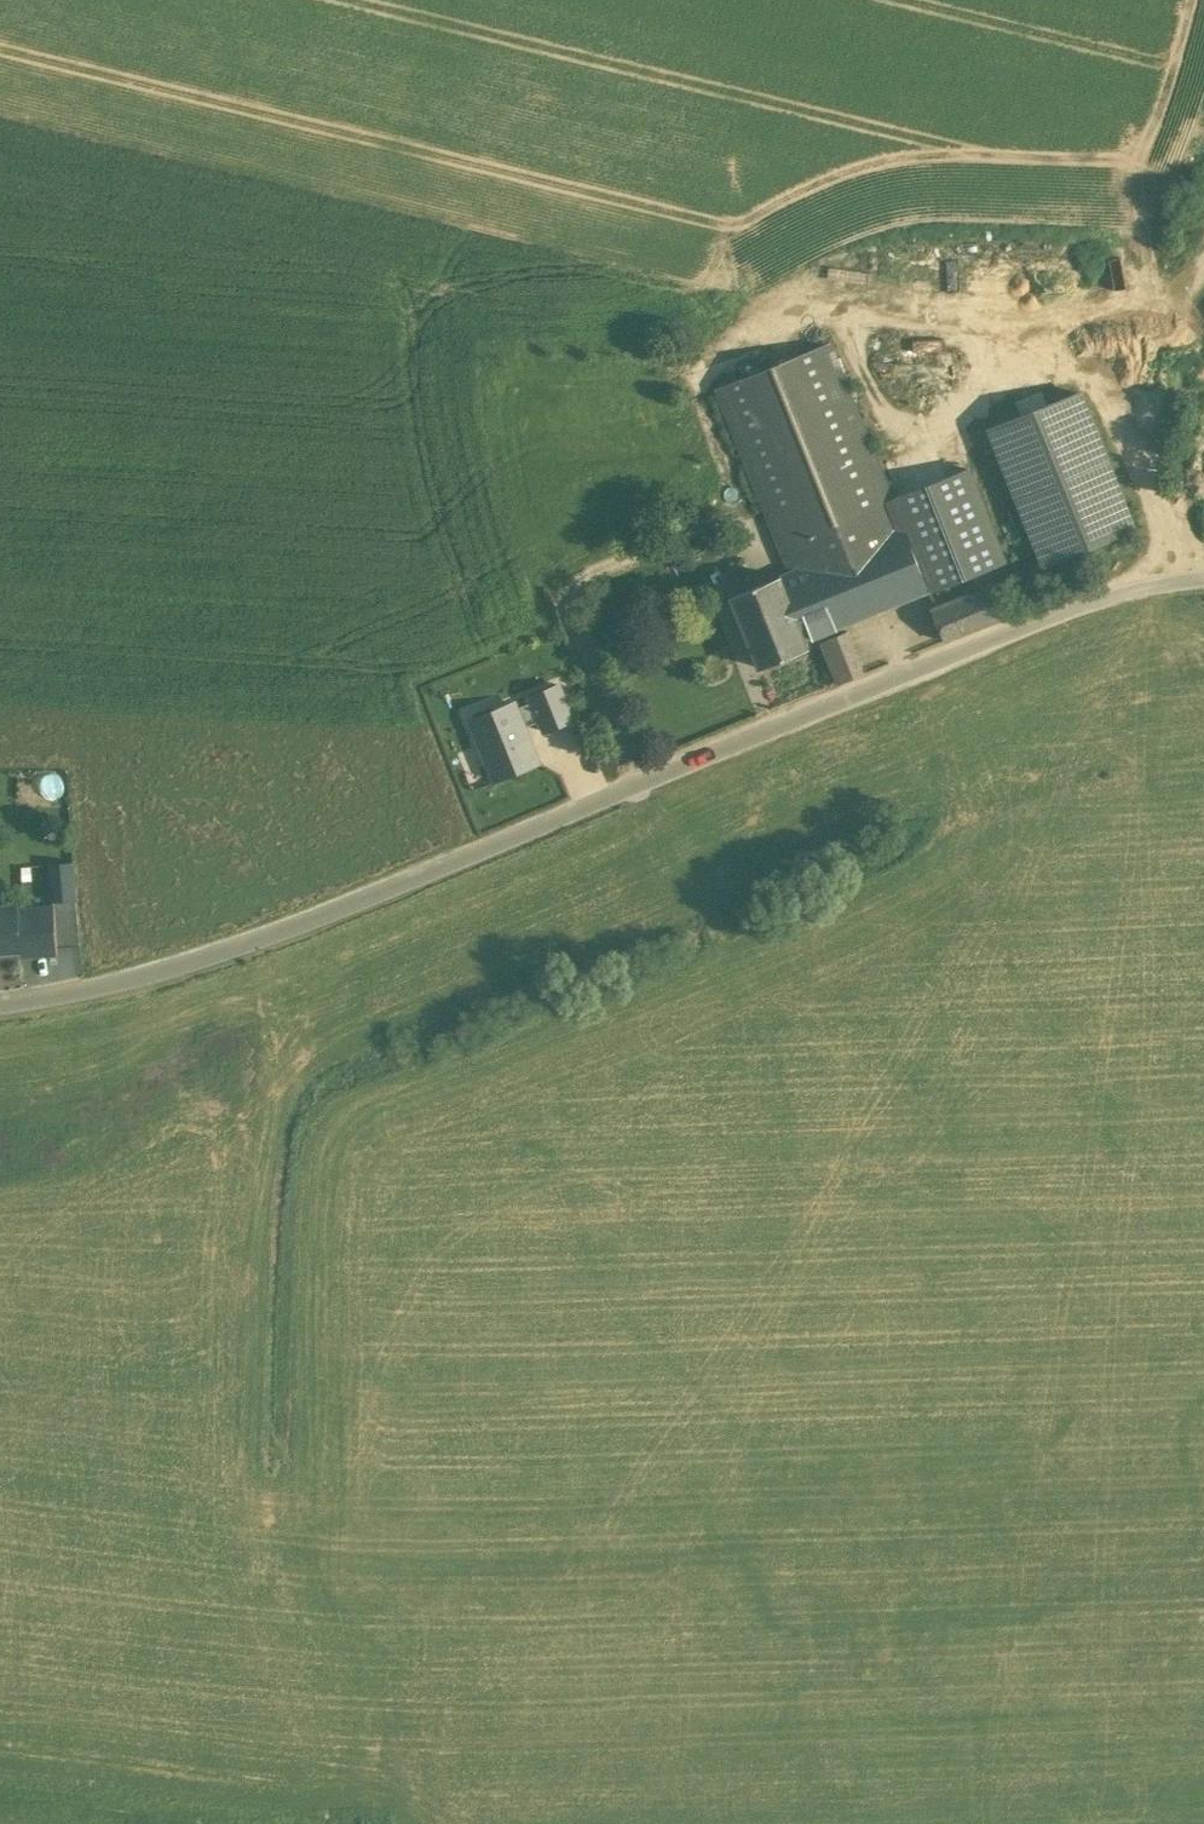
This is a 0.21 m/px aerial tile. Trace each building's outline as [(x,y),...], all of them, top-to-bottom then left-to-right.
[(831,343),(719,388),(792,571),(815,562),(826,557),(815,530),(862,511),(895,498),(894,497),(893,497),(831,343)] [(1081,392),(992,428),(1045,565),(1135,528),(1081,392)] [(1006,561),(969,468),(898,497),(934,589),(1006,561)] [(862,511),(899,603),(931,590),(895,498),(862,511)] [(815,562),(840,626),(897,603),(897,604),(899,603),(862,511),(815,530),(826,557),(815,562)] [(792,571),(781,575),(807,639),(840,626),(815,562),(792,571)] [(781,575),(732,596),(760,666),(809,645),(807,639),(781,575)] [(946,640),(1006,616),(994,585),(933,610),(946,640)] [(847,631),(822,641),(839,683),(864,673),(847,631)] [(531,696),(534,701),(542,720),(546,730),(575,718),(561,684),(531,696)] [(472,720),(497,779),(540,761),(526,727),(542,720),(534,701),(518,707),(516,702),(472,720)] [(53,900),(77,898),(75,860),(50,863),(53,900)] [(59,952),(56,905),(20,907),(20,903),(0,904),(0,950),(21,948),(21,954),(59,952)]
